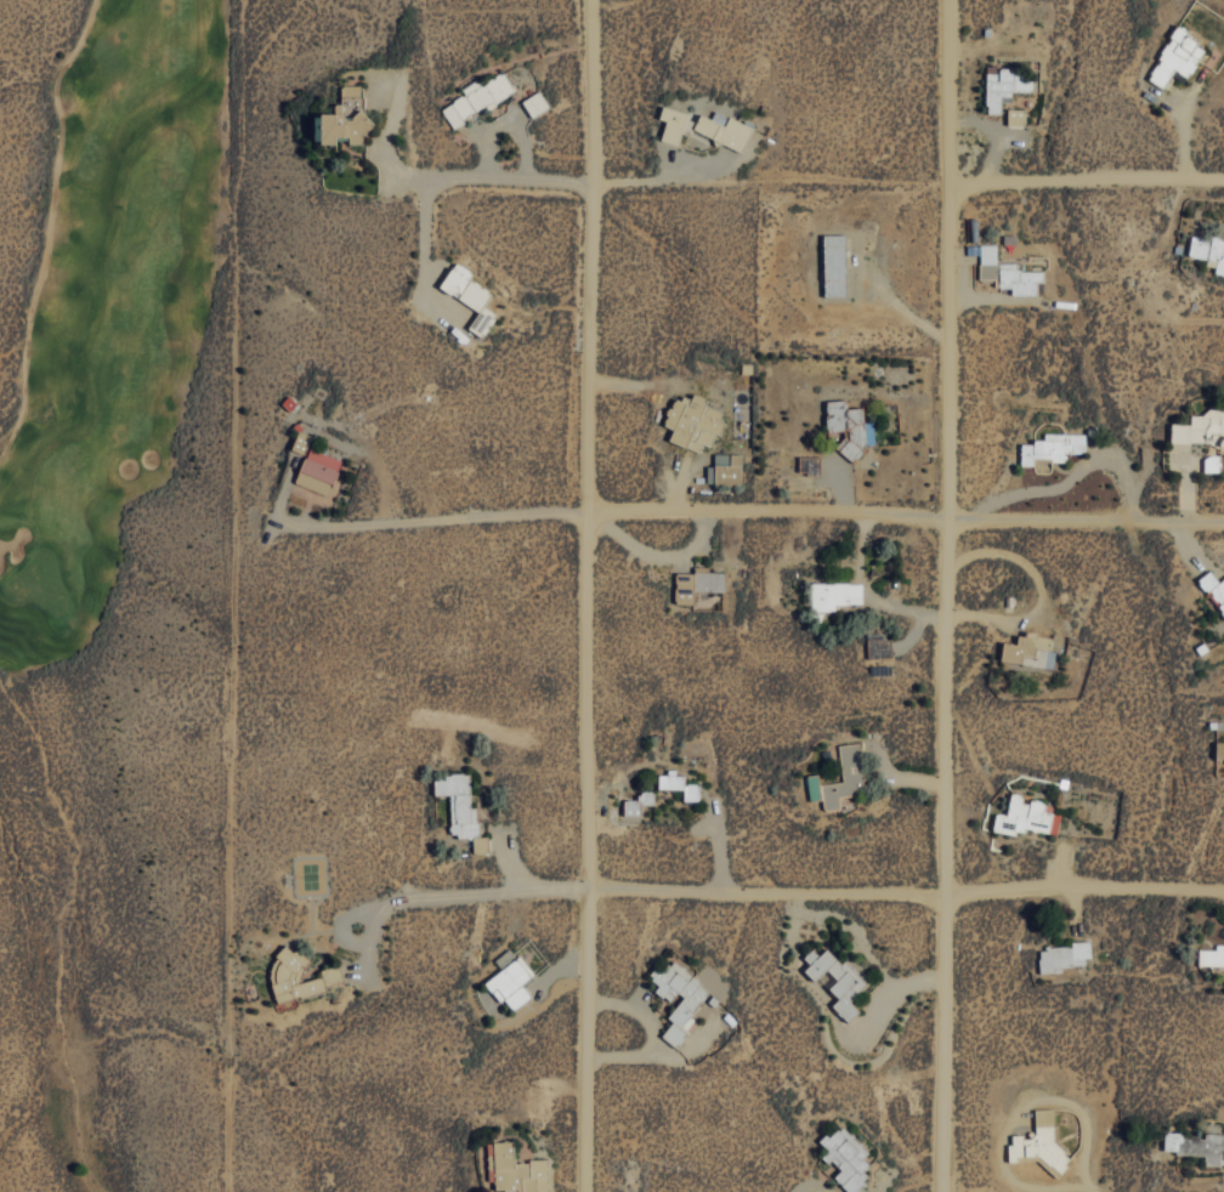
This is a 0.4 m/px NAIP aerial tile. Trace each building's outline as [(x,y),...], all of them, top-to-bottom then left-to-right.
[(1188,77),(1207,44),(1176,26),(1146,77),(1164,88),(1175,70),(1188,77)] [(1032,91),(1033,73),(1012,72),(1012,66),(987,65),(985,113),(1000,113),(1000,99),(1011,100),(1012,90),(1032,91)] [(515,90),(502,70),(481,84),(477,78),(461,88),(464,92),(440,108),(452,127),(485,106),(486,108),(515,90)] [(321,139),(347,139),(347,142),(362,142),(362,128),(364,128),(363,84),(338,84),(338,111),(321,111),(321,139)] [(521,99),(531,117),(549,107),(539,89),(521,99)] [(658,118),(665,120),(660,141),(678,145),(687,111),(662,105),(658,118)] [(1007,124),(1024,125),(1025,108),(1007,108),(1007,124)] [(728,115),(725,124),(699,112),(692,129),(741,151),(752,125),(728,115)] [(1190,235),(1188,255),(1206,258),(1206,265),(1215,266),(1214,272),(1223,273),(1223,239),(1190,235)] [(1043,269),(1019,270),(1018,261),(996,262),(996,243),(979,244),(980,278),(999,278),(999,287),(1011,287),(1011,295),(1037,294),(1037,281),(1044,281),(1043,269)] [(439,286),(478,311),(467,327),(482,336),(497,313),(483,304),(492,291),(469,277),(473,272),(454,260),(439,286)] [(668,440),(698,451),(701,443),(711,447),(724,411),(704,404),(706,397),(692,392),(689,400),(674,394),(663,425),(672,429),(668,440)] [(825,399),(826,430),(841,430),(842,455),(862,454),(862,444),(874,443),(873,421),(863,421),(862,407),(846,407),(846,398),(825,399)] [(1215,443),(1215,444),(1223,444),(1223,408),(1206,407),(1205,414),(1190,414),(1190,423),(1171,422),(1170,442),(1215,443)] [(1085,432),(1043,432),(1043,441),(1020,441),(1020,464),(1033,464),(1033,459),(1066,459),(1066,452),(1085,452),(1085,432)] [(294,482),(328,495),(341,460),(307,447),(294,482)] [(706,482),(740,483),(741,453),(714,452),(713,465),(707,465),(706,482)] [(1203,471),(1219,472),(1220,454),(1204,454),(1203,471)] [(724,591),(724,571),(709,571),(709,566),(693,566),(693,572),(677,572),(676,595),(675,595),(675,604),(693,604),(693,591),(724,591)] [(1218,581),(1211,570),(1199,577),(1223,615),(1223,578),(1218,581)] [(835,604),(862,603),(862,581),(811,582),(811,611),(835,610),(835,604)] [(866,635),(867,657),(891,656),(890,634),(866,635)] [(1216,741),(1215,758),(1223,758),(1223,741),(1216,741)] [(806,774),(809,800),(822,799),(823,809),(839,807),(837,795),(864,792),(859,742),(838,744),(841,781),(819,783),(818,773),(806,774)] [(657,771),(658,788),(683,788),(683,800),(699,800),(699,783),(684,783),(684,774),(675,774),(675,771),(657,771)] [(449,794),(450,836),(472,835),(473,853),(487,852),(487,836),(478,836),(477,806),(470,806),(469,774),(433,775),(434,794),(449,794)] [(623,814),(639,814),(639,803),(653,803),(654,790),(639,790),(639,799),(623,799),(623,814)] [(1057,833),(1060,811),(1043,809),(1045,800),(1025,797),(1026,794),(1010,792),(1007,813),(995,812),(992,831),(1025,835),(1025,829),(1057,833)] [(1040,972),(1062,971),(1062,964),(1091,962),(1090,939),(1071,940),(1072,945),(1038,947),(1040,972)] [(1198,965),(1223,965),(1223,943),(1216,943),(1216,949),(1198,949),(1198,965)] [(278,1001),(343,983),(338,965),(319,970),(321,976),(306,980),(297,946),(266,954),(278,1001)] [(869,983),(846,959),(841,963),(827,947),(819,955),(812,947),(803,956),(809,964),(803,969),(813,980),(826,968),(836,980),(828,987),(838,998),(831,1005),(847,1021),(859,1010),(851,1001),(869,983)] [(500,967),(515,958),(509,948),(494,958),(500,967)] [(485,981),(510,1012),(531,995),(521,983),(534,972),(519,954),(485,981)] [(713,994),(671,956),(651,978),(659,984),(654,989),(668,1001),(677,992),(683,997),(666,1016),(672,1022),(661,1034),(670,1043),(713,994)] [(1058,1108),(1034,1109),(1034,1135),(1009,1136),(1009,1158),(1044,1157),(1044,1174),(1059,1173),(1058,1108)] [(839,1123),(821,1142),(828,1149),(823,1154),(839,1170),(833,1176),(849,1191),(851,1191),(874,1168),(862,1157),(868,1151),(839,1123)] [(1204,1154),(1204,1164),(1223,1165),(1223,1133),(1205,1133),(1205,1135),(1164,1133),(1163,1152),(1204,1154)] [(547,1159),(514,1160),(514,1140),(487,1141),(488,1180),(494,1180),(495,1191),(521,1191),(548,1191),(547,1159)]
